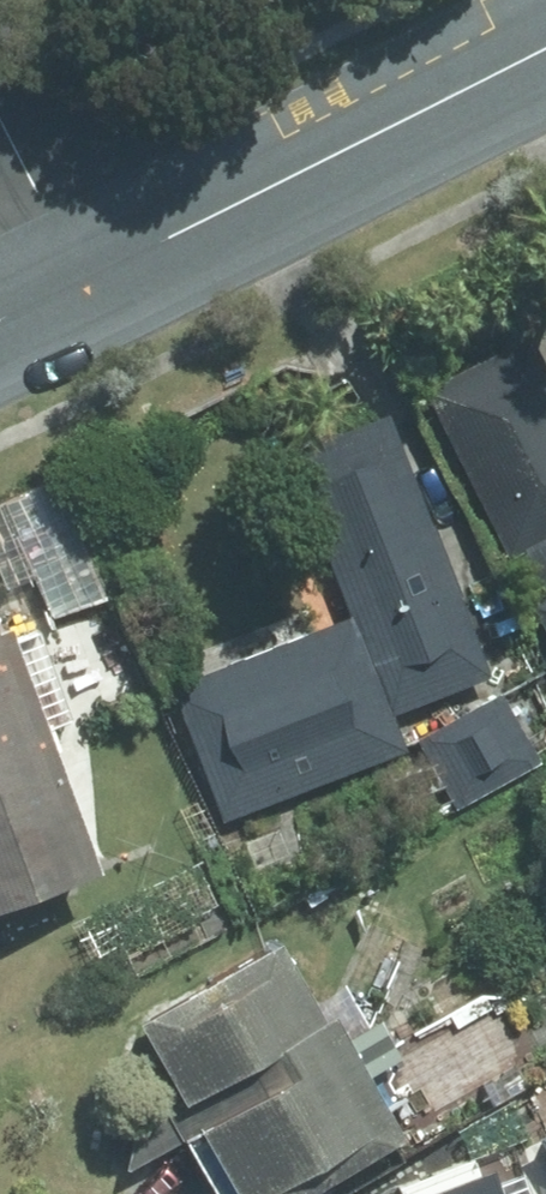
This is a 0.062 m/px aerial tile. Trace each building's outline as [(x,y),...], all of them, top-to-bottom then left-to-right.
[(518,335),(413,389),(501,560),(545,537),(545,389),(518,335)] [(483,672),(382,412),(286,449),(351,617),(165,688),(214,814),(393,745),(380,712),(483,672)] [(0,638),(0,899),(84,868),(0,638)] [(487,698),(413,741),(450,807),(525,764),(487,698)] [(122,1018),(224,1193),(294,1193),(381,1144),(261,937),(122,1018)] [(479,1167),(411,1193),(490,1193),(479,1167)]
